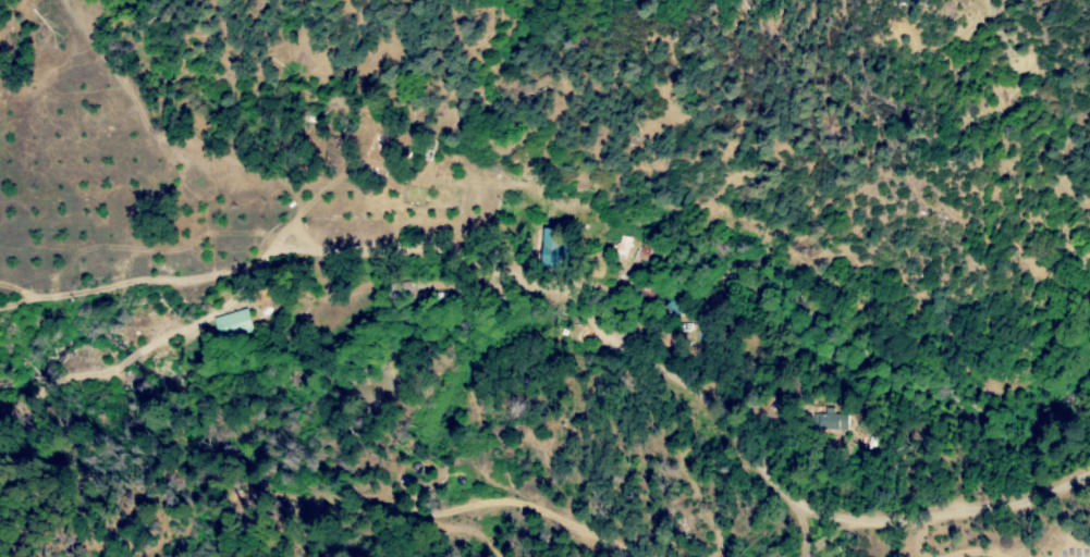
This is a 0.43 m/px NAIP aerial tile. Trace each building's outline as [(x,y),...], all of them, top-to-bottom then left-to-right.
[(540,274),(540,226),(570,227),(568,275),(540,274)] [(657,245),(671,249),(664,269),(651,264),(650,269),(632,263),(639,239),(657,245)] [(265,319),(261,313),(272,306),(275,312),(265,319)] [(216,320),(247,308),(257,333),(225,345),(216,320)] [(815,415),(816,428),(824,428),(824,429),(845,428),(845,414),(832,414),(832,408),(825,408),(825,414),(815,415)] [(408,486),(401,482),(404,476),(412,481),(408,486)]
